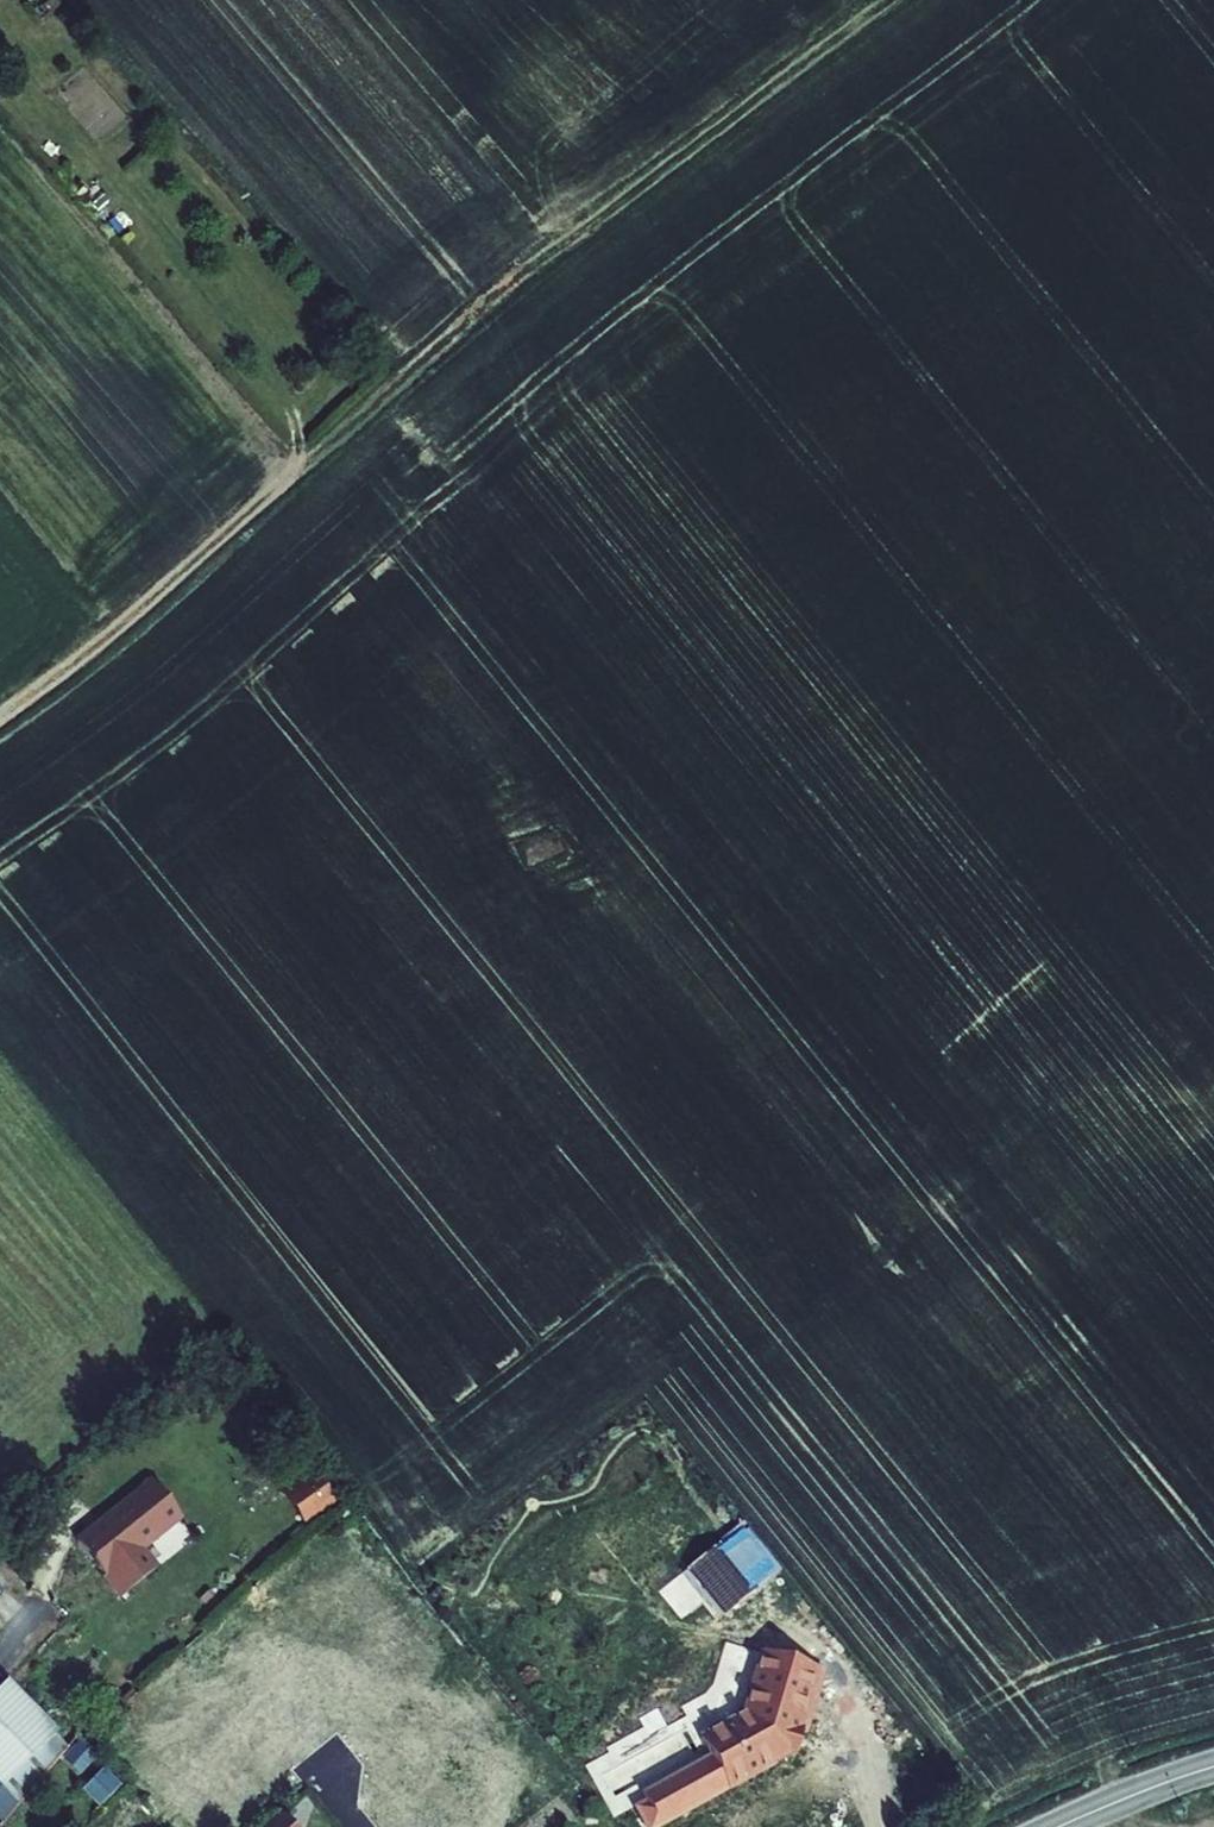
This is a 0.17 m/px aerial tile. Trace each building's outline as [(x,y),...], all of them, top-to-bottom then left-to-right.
[(101,131),(121,112),(87,75),(66,95),(101,131)] [(154,1499),(80,1558),(123,1613),(157,1586),(142,1567),(182,1535),(154,1499)] [(710,1564),(681,1587),(715,1629),(743,1605),(710,1564)] [(787,1725),(800,1727),(811,1680),(750,1666),(736,1721),(718,1717),(707,1758),(713,1766),(739,1773),(748,1768),(751,1757),(778,1763),(787,1725)] [(0,1698),(0,1800),(3,1802),(62,1747),(58,1742),(52,1746),(4,1694),(0,1698)]
